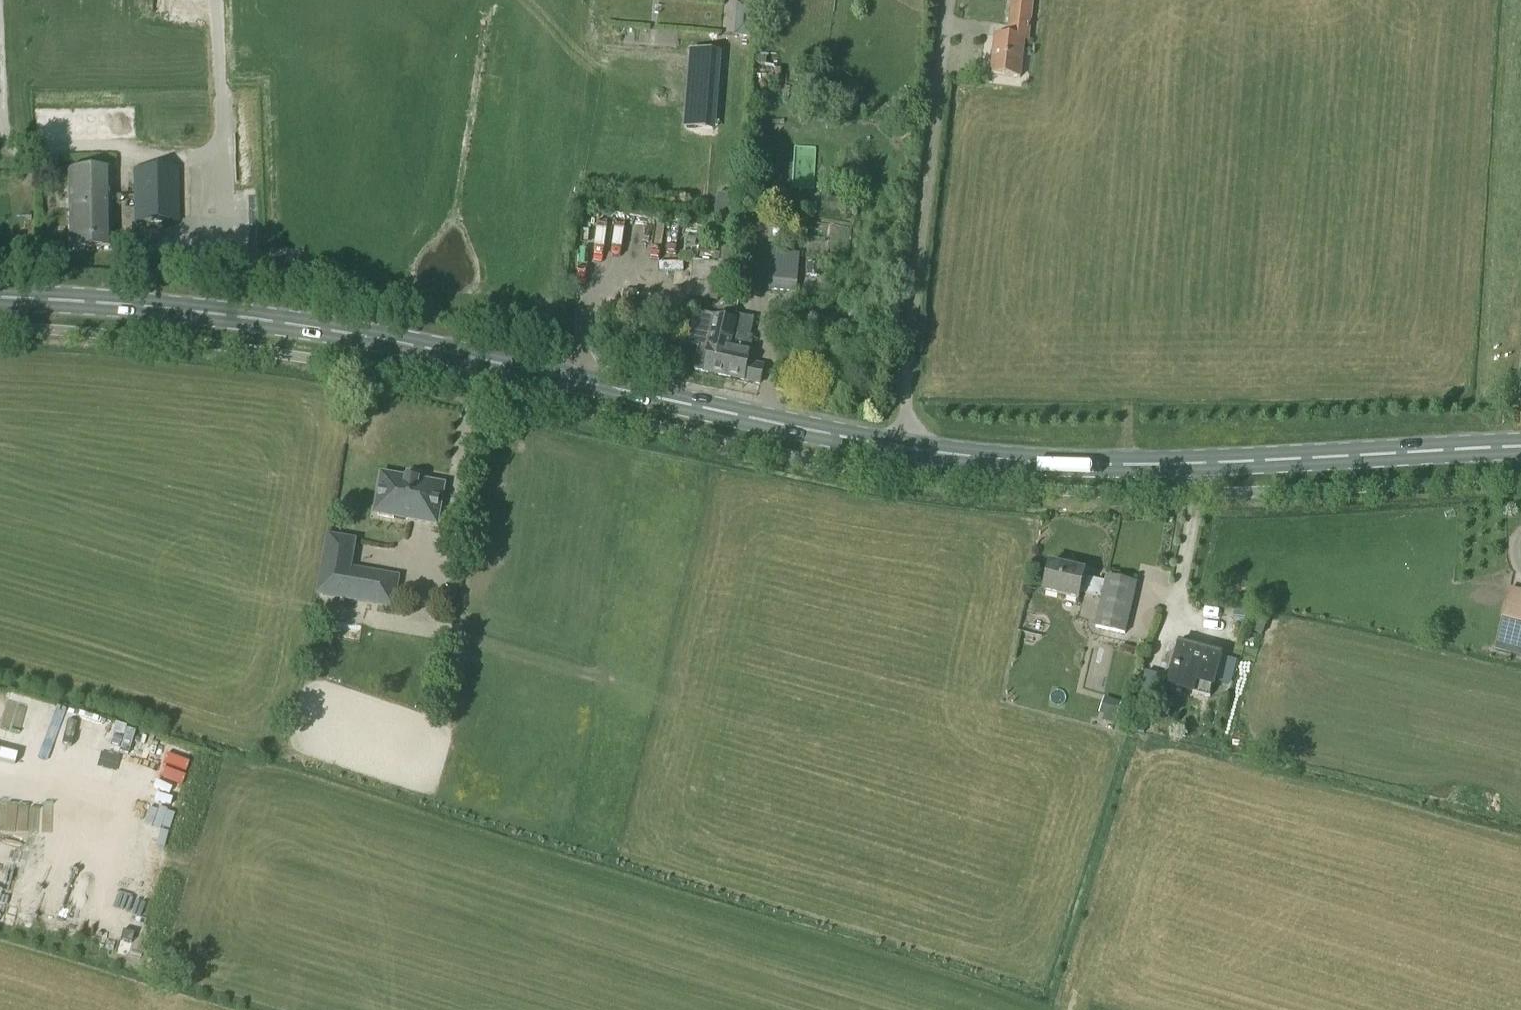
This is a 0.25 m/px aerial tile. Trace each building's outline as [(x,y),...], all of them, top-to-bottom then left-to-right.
[(991,75),(1021,79),(1025,42),(1029,42),(1034,0),(1012,0),(1007,38),(995,37),(991,75)] [(741,4),(739,37),(751,38),(754,5),(741,4)] [(178,224),(178,171),(133,171),(134,224),(178,224)] [(109,172),(71,172),(72,250),(110,250),(109,172)] [(733,251),(739,196),(718,194),(712,249),(733,251)] [(767,291),(768,291),(797,293),(800,256),(771,253),(767,291)] [(693,262),(691,286),(728,290),(728,288),(739,289),(742,261),(731,260),(731,265),(693,262)] [(820,265),(809,264),(808,276),(819,277),(820,265)] [(658,312),(615,305),(613,318),(644,323),(644,319),(657,321),(658,312)] [(665,310),(665,311),(663,321),(678,324),(679,313),(665,310)] [(696,314),(691,340),(700,342),(695,370),(704,372),(724,376),(737,317),(736,316),(735,319),(735,322),(696,314)] [(737,317),(724,376),(760,384),(762,371),(763,366),(748,363),(753,342),(749,341),(754,320),(737,317)] [(382,475),(376,508),(375,511),(377,512),(377,514),(393,517),(393,514),(435,522),(441,485),(417,481),(418,480),(406,478),(406,479),(382,475)] [(355,541),(328,537),(318,593),(392,606),(396,580),(349,573),(355,541)] [(1124,635),(1136,584),(1107,578),(1105,584),(1084,578),(1085,573),(1050,565),(1043,594),(1079,602),(1081,594),(1103,599),(1096,628),(1124,635)] [(1510,590),(1493,651),(1520,658),(1520,593),(1510,590)] [(1178,644),(1168,681),(1195,689),(1198,677),(1215,682),(1222,656),(1178,644)] [(1121,703),(1104,698),(1099,714),(1104,716),(1102,721),(1114,725),(1121,703)]
